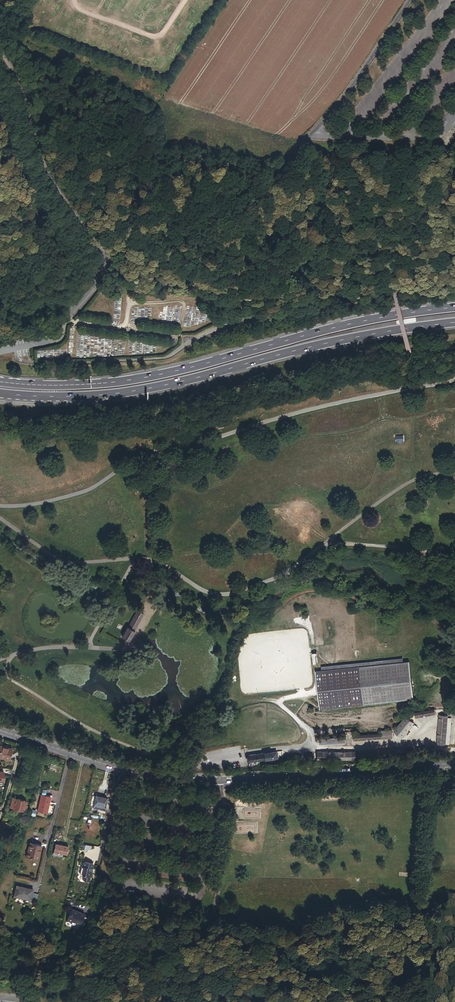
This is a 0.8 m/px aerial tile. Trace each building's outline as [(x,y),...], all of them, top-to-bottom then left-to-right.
[(200,19),(204,12),(197,8),(193,15),(200,19)] [(142,61),(145,54),(138,51),(135,58),(142,61)] [(137,610),(128,627),(134,630),(143,614),(137,610)] [(127,627),(122,637),(129,641),(135,631),(134,630),(128,627),(127,627)] [(410,662),(316,671),(320,710),(413,700),(410,662)] [(412,717),(413,720),(435,715),(434,711),(412,717)] [(439,716),(437,746),(446,746),(446,745),(447,717),(439,716)] [(413,724),(405,718),(393,733),(401,739),(413,724)] [(353,742),(391,740),(391,732),(380,732),(380,735),(353,737),(353,742)] [(8,761),(11,751),(0,748),(0,759),(8,761)] [(355,753),(317,753),(317,761),(355,761),(355,753)] [(250,764),(277,761),(276,754),(249,758),(250,764)] [(44,788),(38,810),(47,812),(50,801),(51,796),(53,796),(53,795),(46,793),(48,788),(44,788)] [(94,806),(101,808),(105,809),(108,798),(96,795),(96,797),(94,806)] [(24,810),(27,799),(16,796),(14,804),(12,804),(11,808),(14,808),(12,812),(17,813),(18,808),(24,810)] [(61,842),(59,853),(71,855),(73,845),(61,842)] [(25,850),(22,865),(36,868),(40,854),(25,850)] [(93,864),(84,862),(83,866),(82,866),(80,875),(83,876),(82,879),(83,879),(84,881),(89,882),(91,873),(92,873),(93,869),(92,868),(93,864)] [(33,892),(34,887),(16,883),(13,895),(36,901),(38,894),(33,892)] [(29,904),(14,900),(11,911),(26,914),(28,907),(29,904)] [(34,916),(36,909),(28,907),(26,914),(34,916)] [(85,915),(72,909),(67,920),(81,925),(85,915)]
